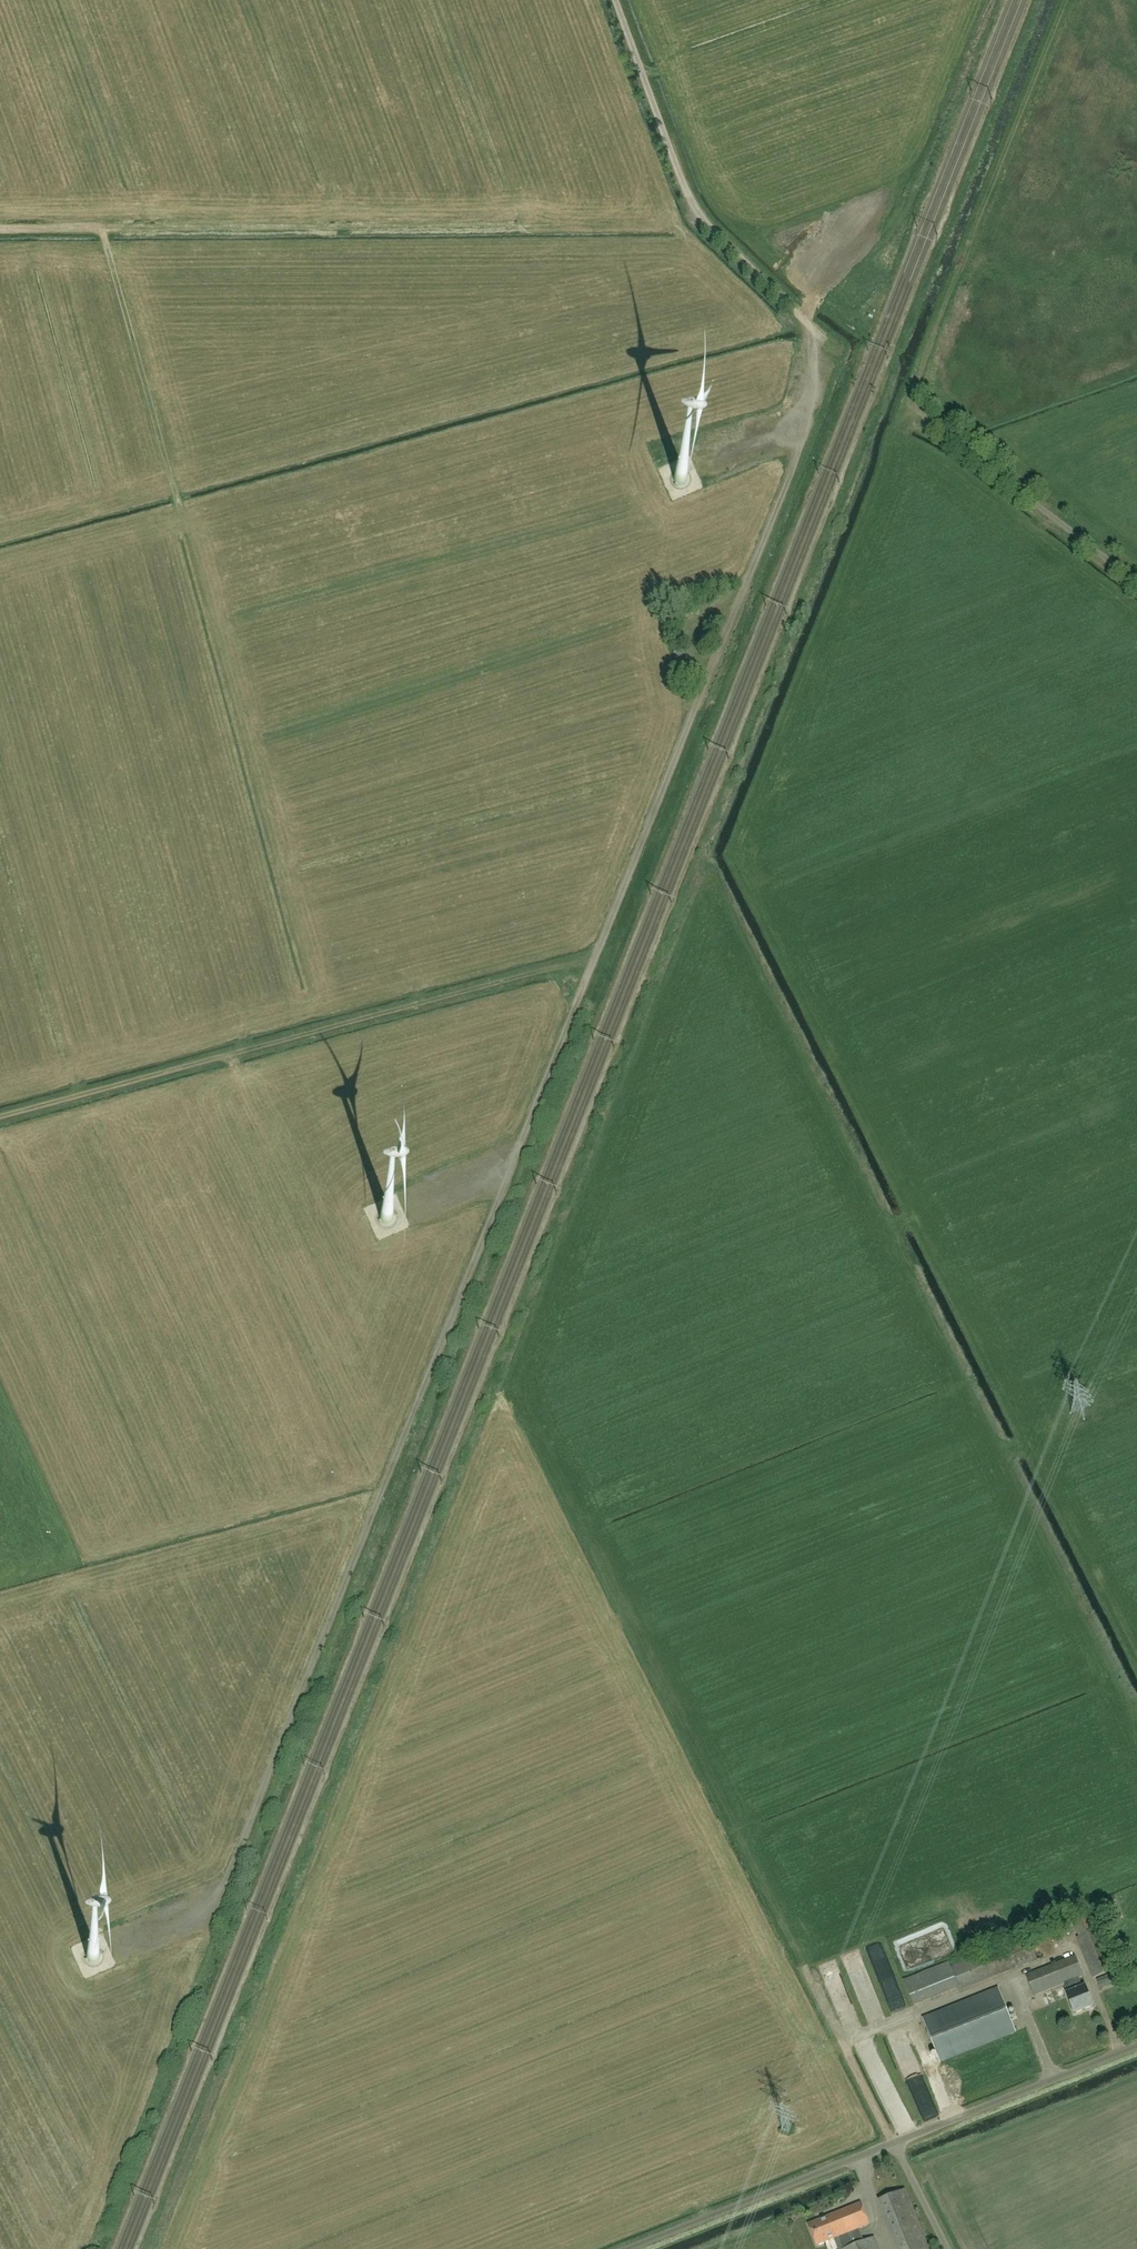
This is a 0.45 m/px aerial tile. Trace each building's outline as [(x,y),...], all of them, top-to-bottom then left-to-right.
[(685,484),(687,482),(688,480),(688,477),(687,475),(685,473),(683,472),(681,471),(678,472),(676,473),(675,475),(674,477),(674,479),(674,482),(676,484),(678,485),(681,486),(683,485),(685,484)] [(690,672),(685,650),(674,652),(678,674),(690,672)] [(385,1224),(388,1225),(390,1224),(392,1222),(393,1220),(394,1218),(394,1215),(392,1213),(390,1211),(388,1211),(386,1211),(383,1211),(381,1213),(380,1215),(380,1217),(380,1220),(381,1222),(383,1224),(385,1224)] [(1099,1929),(1095,1931),(1088,1914),(1072,1920),(1079,1937),(1077,1938),(1093,1977),(1115,1969),(1099,1929)] [(949,1963),(904,1980),(914,2006),(958,1988),(959,1991),(1038,1960),(1029,1938),(994,1952),(993,1951),(951,1967),(949,1963)] [(880,1944),(865,1950),(887,2010),(901,2005),(880,1944)] [(92,1963),(95,1963),(97,1962),(99,1961),(100,1958),(100,1956),(100,1953),(99,1951),(97,1950),(94,1949),(92,1949),(89,1950),(88,1952),(86,1954),(86,1957),(87,1959),(88,1961),(90,1963),(92,1963)] [(1075,1956),(1027,1976),(1035,1996),(1064,1985),(1068,1994),(1067,1994),(1074,2014),(1093,2007),(1086,1987),(1083,1988),(1079,1979),(1084,1977),(1075,1956)] [(816,1967),(821,1979),(838,1972),(833,1959),(816,1967)] [(1100,1988),(1127,1976),(1124,1968),(1097,1979),(1100,1988)] [(835,1975),(822,1980),(826,1988),(839,1983),(835,1975)] [(998,1989),(924,2019),(941,2062),(1016,2032),(998,1989)] [(905,2190),(880,2200),(899,2248),(928,2248),(905,2190)] [(809,2224),(817,2245),(835,2239),(839,2248),(878,2248),(873,2237),(865,2240),(859,2229),(870,2225),(861,2203),(809,2224)]
